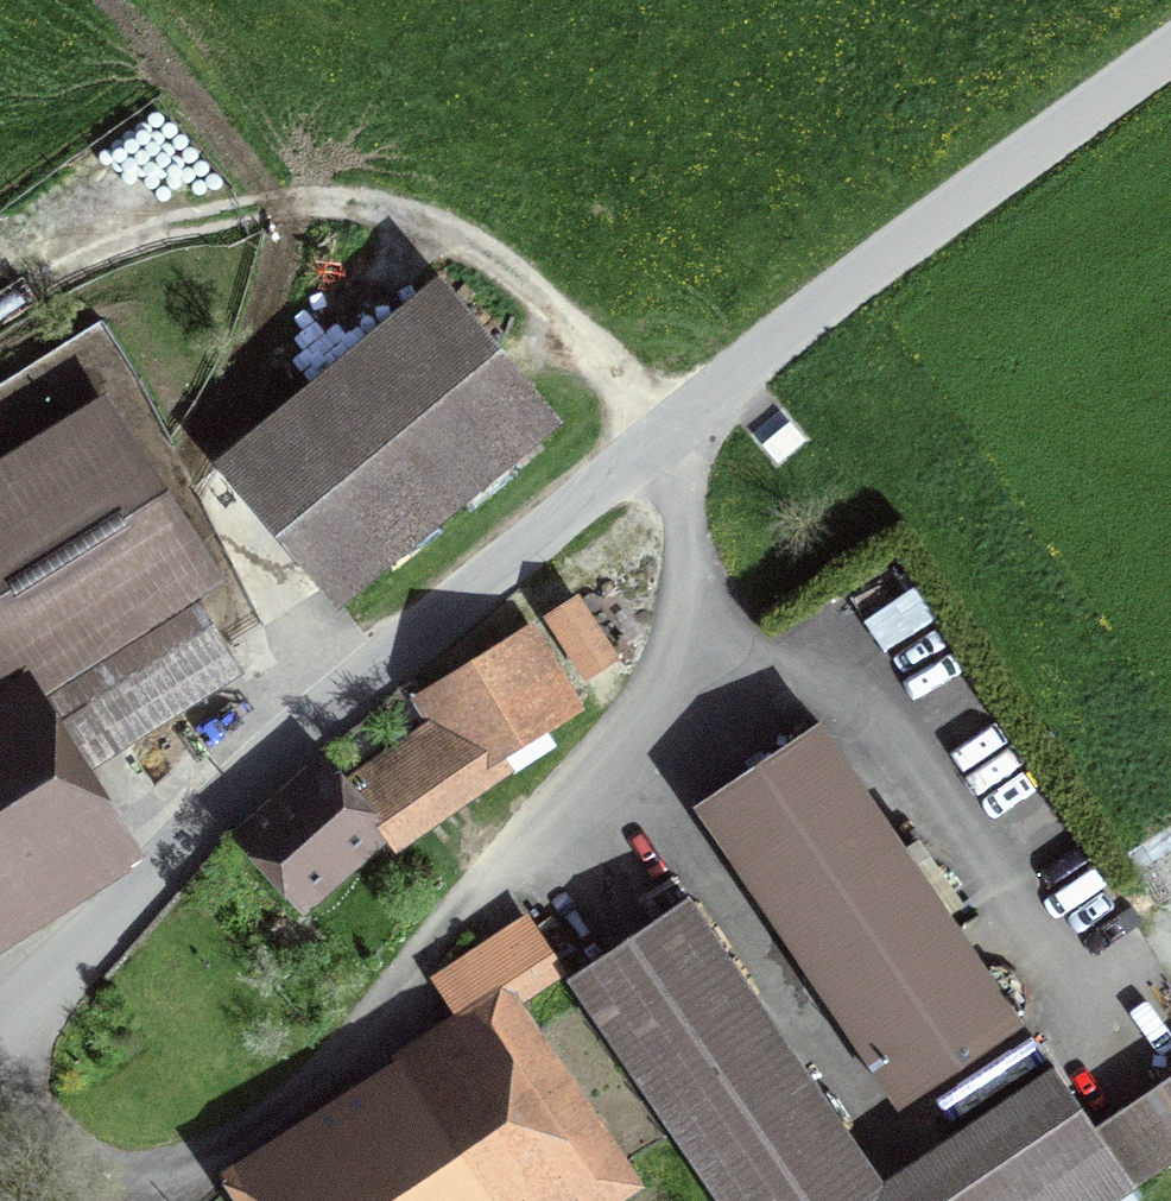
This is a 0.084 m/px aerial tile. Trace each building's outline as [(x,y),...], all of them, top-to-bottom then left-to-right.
[(432,294),(209,477),(329,624),(553,441),(432,294)] [(129,858),(86,787),(245,692),(198,613),(225,596),(109,404),(0,469),(0,936),(129,858)] [(775,418),(753,436),(779,470),(802,452),(775,418)] [(576,610),(538,633),(576,694),(614,670),(576,610)] [(334,782),(240,868),(297,931),(377,860),(388,871),(512,786),(501,767),(576,716),(529,635),(404,716),(419,740),(347,797),(334,782)] [(825,731),(690,819),(895,1135),(1031,1047),(825,731)] [(686,921),(558,1008),(690,1200),(1120,1200),(1042,1087),(877,1200),(686,921)] [(223,1187),(232,1200),(625,1200),(637,1194),(527,1020),(565,996),(526,933),(431,993),(459,1038),(223,1187)] [(1098,1142),(1139,1200),(1149,1200),(1170,1186),(1170,1092),(1098,1142)]
